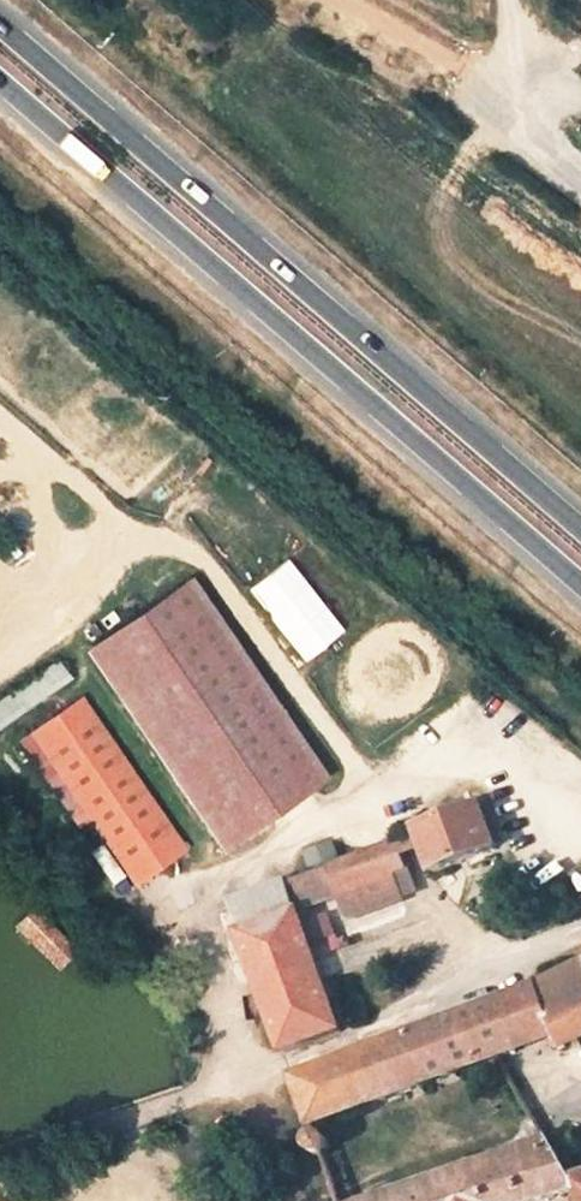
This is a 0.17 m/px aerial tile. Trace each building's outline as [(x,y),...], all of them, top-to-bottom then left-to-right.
[(292,660),(336,631),(286,555),(242,584),(292,660)] [(189,575),(84,645),(218,846),(323,776),(189,575)] [(68,678),(56,660),(0,696),(0,722),(68,678)] [(86,702),(34,736),(141,898),(193,863),(86,702)] [(479,809),(290,877),(301,905),(334,893),(342,914),(402,892),(393,870),(425,858),(430,869),(492,847),(479,809)] [(225,901),(239,933),(294,913),(281,880),(225,901)] [(0,939),(0,940),(41,981),(75,946),(33,905),(0,939)] [(294,913),(239,933),(283,1050),(340,1029),(294,913)] [(580,956),(544,977),(293,1076),(311,1127),(496,1055),(552,1035),(558,1051),(580,1041),(580,958),(580,956)] [(315,1128),(311,1127),(308,1127),(303,1128),(300,1130),(297,1135),(296,1141),(297,1147),(300,1151),(308,1155),(311,1155),(314,1155),(321,1150),(323,1143),(322,1139),(319,1132),(315,1128)] [(569,1177),(544,1137),(372,1200),(538,1200),(575,1190),(579,1200),(580,1200),(580,1173),(569,1177)]
